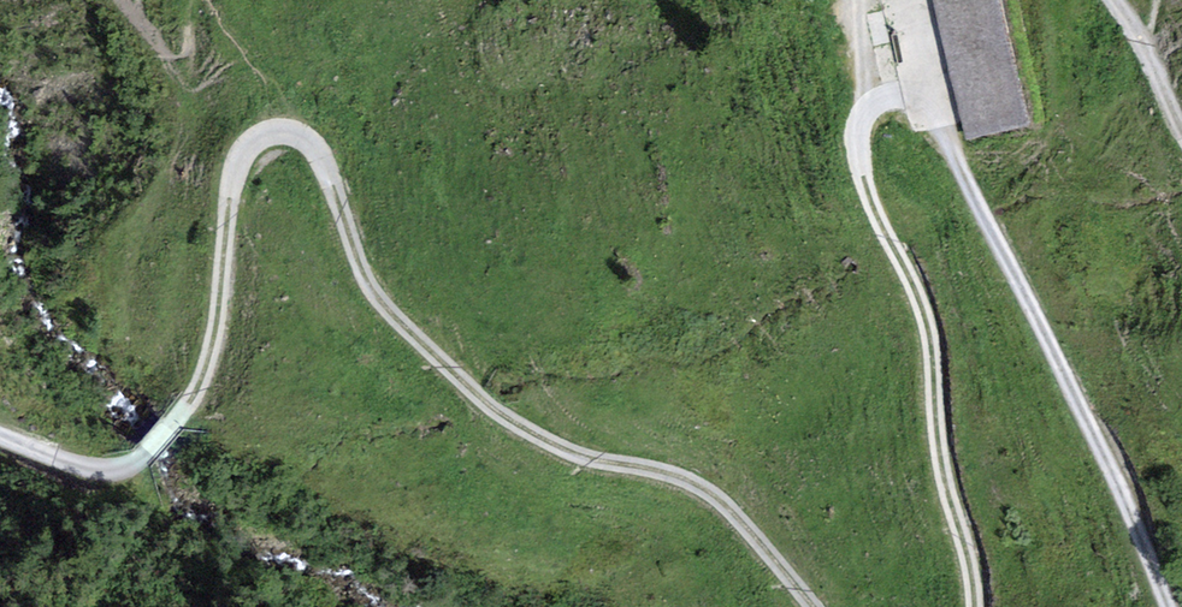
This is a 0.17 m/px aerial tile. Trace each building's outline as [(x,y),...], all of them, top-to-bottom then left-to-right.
[(964,136),(1031,122),(1005,0),(935,0),(964,136)]
